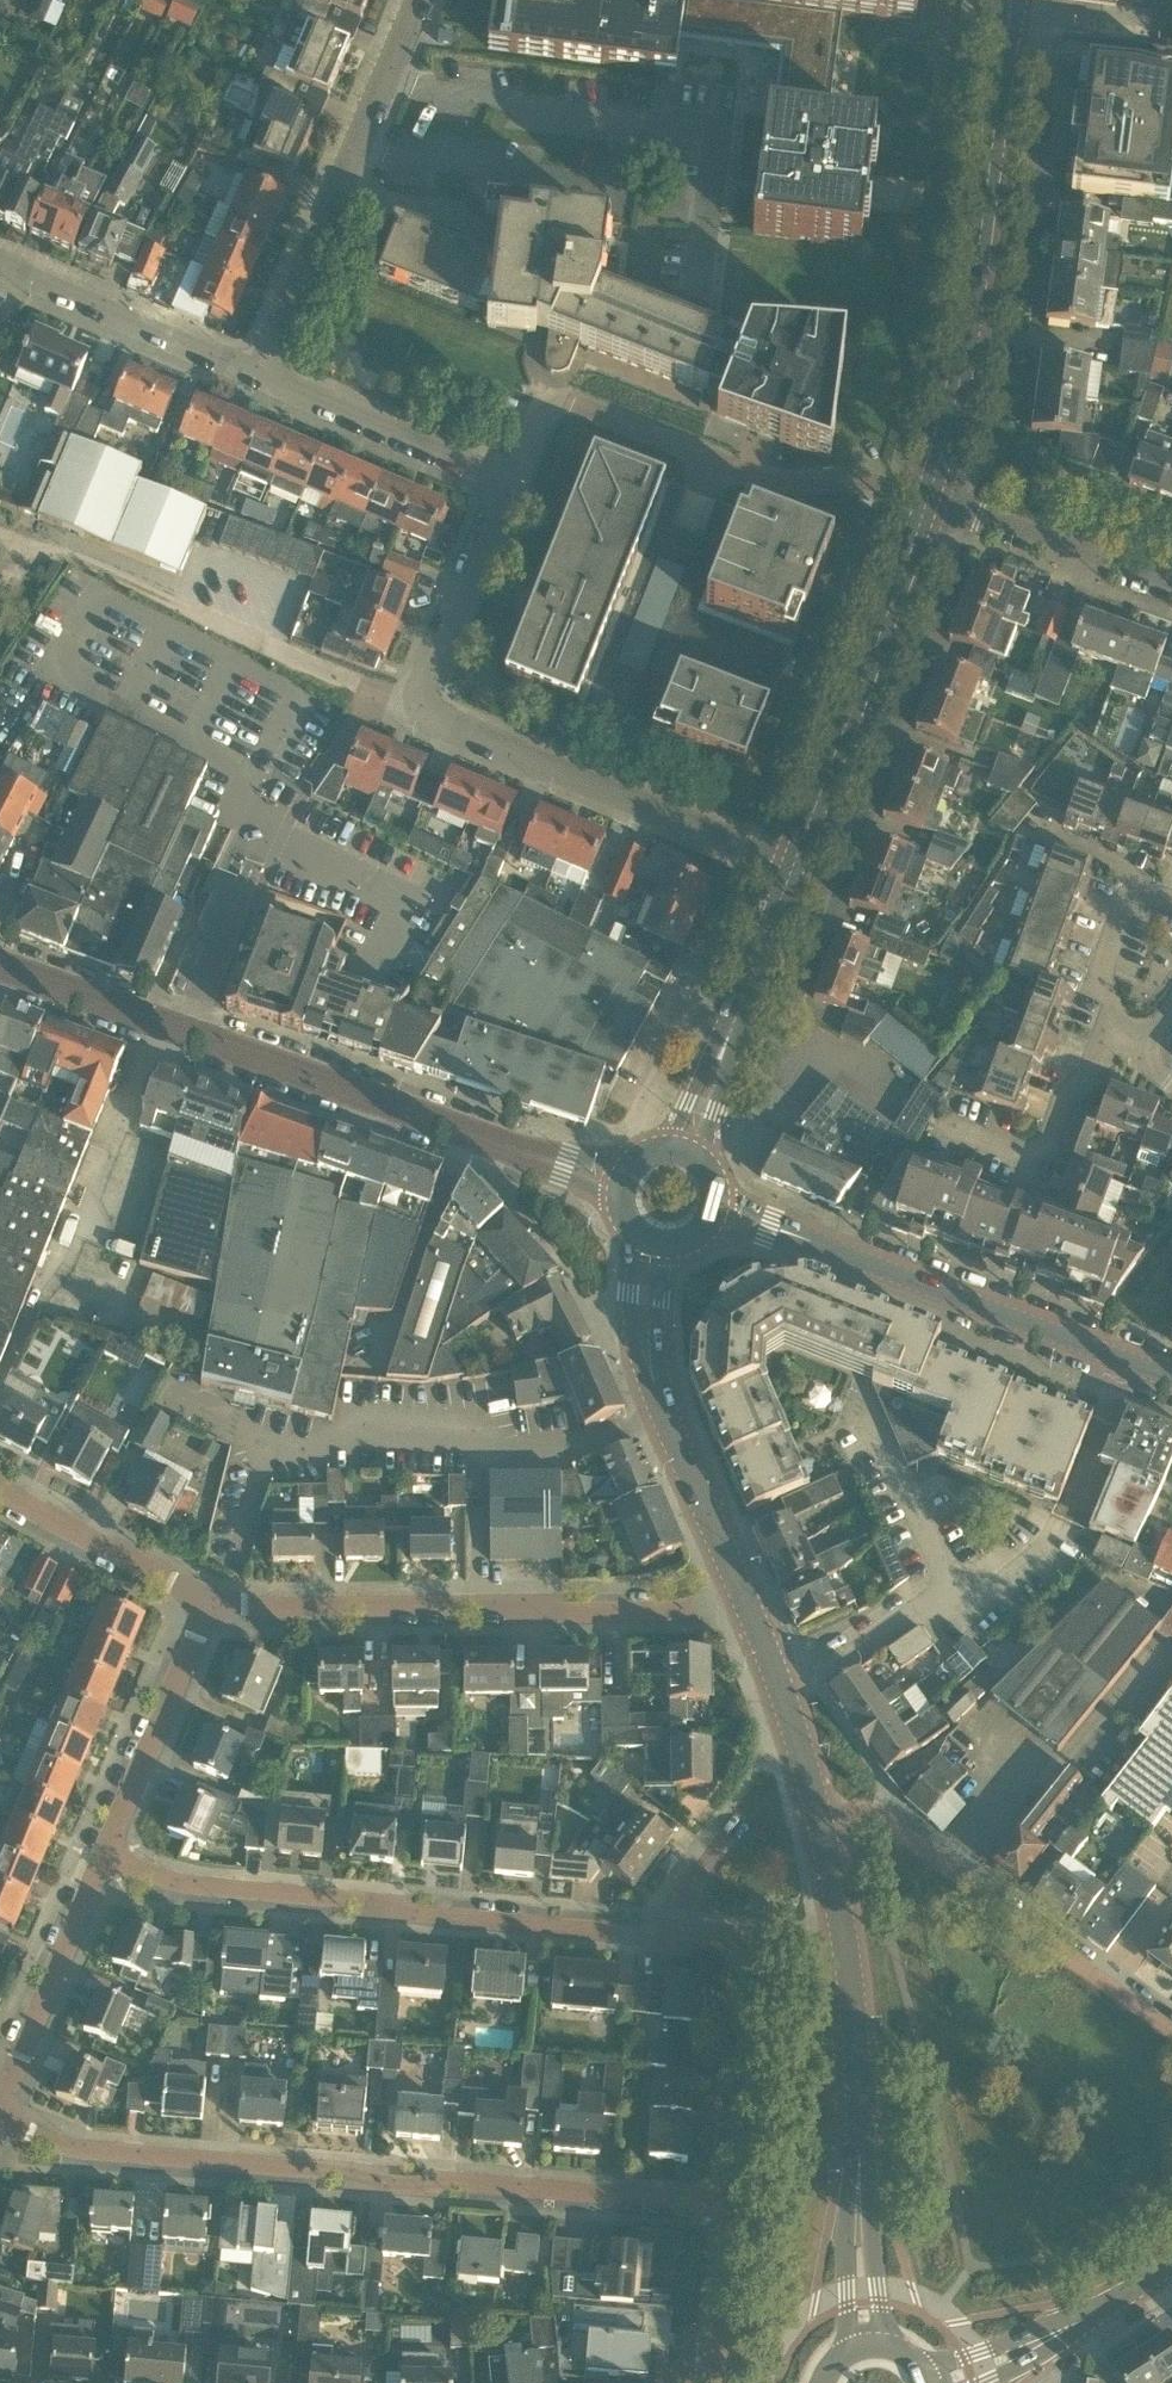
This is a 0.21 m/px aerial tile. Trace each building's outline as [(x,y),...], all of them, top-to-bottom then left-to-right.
[(302,9),(330,21),(335,8),(360,19),(368,0),(306,0),(302,9)] [(764,1),(760,0),(643,0),(642,9),(571,0),(494,0),(488,49),(675,73),(680,37),(785,50),(776,125),(768,123),(752,238),(860,252),(875,138),(825,131),(840,15),(915,25),(919,0),(765,0),(764,1)] [(199,11),(176,1),(168,20),(191,30),(199,11)] [(324,33),(330,21),(302,9),(291,5),(287,16),(292,18),(281,42),(284,43),(283,46),(297,52),(339,70),(350,44),(324,33)] [(261,81),(269,85),(297,97),(302,85),(328,96),(339,70),(297,52),(286,77),(266,68),(261,81)] [(1089,62),(1088,64),(1085,94),(1084,97),(1082,110),(1074,108),(1072,125),(1069,143),(1078,144),(1076,157),(1076,159),(1071,191),(1153,202),(1153,200),(1152,200),(1156,170),(1164,171),(1164,170),(1167,153),(1171,154),(1171,124),(1171,114),(1171,105),(1165,104),(1169,74),(1170,74),(1171,72),(1153,70),(1152,70),(1089,62)] [(629,71),(625,101),(670,108),(675,78),(629,71)] [(275,102),(264,128),(306,146),(317,120),(292,109),(297,97),(269,85),(264,98),(275,102)] [(0,159),(0,219),(5,222),(48,133),(55,115),(40,108),(15,160),(2,154),(0,159)] [(48,133),(5,222),(24,231),(41,195),(39,194),(48,176),(42,173),(59,138),(66,141),(77,118),(58,109),(55,115),(48,133)] [(253,123),(237,161),(264,173),(270,161),(295,172),(306,146),(264,128),(253,123)] [(110,267),(126,229),(102,219),(105,214),(112,218),(119,204),(125,207),(156,149),(136,138),(116,176),(115,175),(93,217),(78,252),(91,257),(90,259),(110,267)] [(50,242),(83,169),(71,164),(56,199),(46,195),(29,233),(50,242)] [(50,242),(73,252),(89,213),(80,210),(95,175),(83,169),(50,242)] [(183,187),(195,194),(204,180),(191,173),(183,187)] [(233,211),(271,227),(285,196),(247,179),(246,180),(237,176),(224,207),(233,211)] [(175,201),(176,202),(188,208),(195,194),(183,187),(175,201)] [(1171,224),(1171,207),(1154,204),(1152,221),(1171,224)] [(608,222),(561,216),(487,206),(485,222),(500,224),(500,226),(496,257),(399,220),(395,220),(393,223),(393,226),(397,229),(379,274),(478,312),(480,306),(489,309),(487,328),(535,334),(536,327),(549,332),(545,361),(546,368),(552,374),(555,366),(567,371),(579,344),(673,381),(668,395),(718,415),(717,417),(779,442),(830,461),(845,344),(750,332),(749,333),(700,314),(694,328),(649,310),(635,305),(600,291),(608,222)] [(219,241),(258,258),(271,227),(233,211),(219,241)] [(1060,250),(1117,256),(1119,240),(1107,238),(1109,218),(1065,213),(1060,250)] [(152,231),(146,245),(164,253),(164,252),(159,250),(165,236),(152,231)] [(219,241),(206,236),(193,266),(245,288),(258,258),(219,241)] [(152,282),(164,253),(146,245),(134,275),(152,282)] [(1116,264),(1117,256),(1060,250),(1055,285),(1112,293),(1114,281),(1115,278),(1116,276),(1117,274),(1117,272),(1117,269),(1117,267),(1116,264)] [(193,266),(190,275),(180,297),(194,303),(193,305),(194,306),(196,304),(214,312),(212,316),(225,322),(227,318),(230,319),(229,322),(231,322),(245,288),(193,266)] [(1050,323),(1095,328),(1108,330),(1112,293),(1055,285),(1050,323)] [(1154,330),(1125,326),(1123,341),(1152,345),(1154,330)] [(71,396),(88,357),(56,343),(58,340),(36,330),(18,373),(55,388),(45,412),(60,418),(53,434),(52,434),(26,500),(0,489),(0,505),(38,520),(69,440),(88,409),(90,404),(71,396)] [(1123,341),(1121,356),(1153,361),(1158,342),(1160,331),(1154,330),(1152,345),(1123,341)] [(1169,384),(1171,369),(1171,345),(1158,342),(1153,361),(1150,376),(1149,379),(1169,384)] [(1119,372),(1150,376),(1153,361),(1121,356),(1119,372)] [(1041,394),(1036,395),(1085,401),(1081,399),(1086,365),(1090,365),(1041,357),(1041,358),(1045,359),(1041,394)] [(88,409),(69,440),(91,449),(99,428),(122,438),(129,421),(156,433),(161,423),(162,423),(176,391),(129,371),(109,417),(103,415),(88,409)] [(1152,425),(1163,390),(1149,385),(1137,420),(1152,425)] [(1081,400),(1041,395),(1036,430),(1031,431),(1060,435),(1057,458),(1115,479),(1126,449),(1098,440),(1095,448),(1080,442),(1080,436),(1076,436),(1081,400)] [(181,439),(211,452),(228,413),(195,400),(197,401),(181,439)] [(228,413),(211,452),(242,465),(259,426),(228,413)] [(273,478),(290,440),(259,426),(242,465),(273,478)] [(1160,438),(1148,433),(1142,451),(1140,451),(1129,484),(1159,494),(1171,458),(1171,442),(1160,438)] [(141,469),(91,449),(69,440),(38,520),(109,549),(180,578),(207,513),(136,483),(141,469)] [(299,501),(320,453),(290,440),(273,478),(268,489),(299,501)] [(530,613),(505,675),(577,703),(655,734),(689,748),(710,756),(745,770),(769,708),(795,641),(810,605),(810,604),(807,603),(815,583),(818,584),(818,583),(833,547),(743,511),(665,480),(593,452),(538,592),(538,593),(541,594),(533,614),(530,613)] [(335,504),(351,466),(320,453),(299,501),(317,510),(322,499),(335,504)] [(1159,494),(1171,499),(1171,458),(1159,494)] [(382,479),(351,466),(335,504),(365,517),(382,479)] [(397,531),(414,493),(382,479),(365,517),(361,527),(393,541),(397,531)] [(209,503),(214,489),(204,486),(199,500),(209,503)] [(414,493),(397,531),(430,545),(431,543),(429,543),(437,524),(441,526),(447,512),(442,511),(444,507),(446,508),(447,507),(414,493)] [(241,515),(255,520),(261,507),(246,501),(241,515)] [(261,507),(255,520),(271,526),(276,512),(261,507)] [(220,546),(233,551),(244,523),(230,518),(220,546)] [(233,551),(246,556),(257,528),(244,523),(233,551)] [(319,544),(324,530),(309,524),(303,538),(319,544)] [(246,556),(259,561),(270,533),(257,528),(246,556)] [(324,530),(319,544),(334,550),(339,536),(324,530)] [(259,561),(272,566),(283,537),(270,533),(259,561)] [(272,566),(285,571),(296,542),(283,537),(272,566)] [(309,547),(296,542),(285,571),(299,576),(309,547)] [(299,576),(312,581),(313,581),(316,573),(324,553),(309,547),(299,576)] [(375,551),(370,563),(382,568),(387,556),(375,551)] [(412,586),(419,568),(389,557),(383,575),(412,586)] [(313,581),(312,581),(307,593),(325,600),(333,579),(316,573),(313,581)] [(962,607),(1016,627),(1024,630),(1029,619),(1021,616),(1029,596),(1013,589),(1013,587),(1012,587),(1011,590),(992,582),(993,578),(980,573),(978,577),(975,576),(976,573),(975,573),(962,607)] [(371,580),(360,608),(358,612),(397,626),(409,594),(410,592),(408,591),(407,594),(371,580)] [(1055,642),(1056,640),(1066,613),(1048,606),(1037,636),(1055,642)] [(951,640),(990,654),(1004,660),(1016,627),(962,607),(949,642),(950,642),(951,640)] [(358,612),(358,613),(348,609),(337,639),(328,636),(321,652),(364,668),(370,653),(383,658),(382,660),(384,661),(385,658),(397,626),(358,612)] [(1118,667),(1131,631),(1084,614),(1072,650),(1118,667)] [(1169,686),(1149,739),(1168,746),(1171,733),(1171,665),(1160,661),(1166,644),(1131,631),(1118,667),(1111,685),(1145,697),(1152,679),(1169,686)] [(928,695),(969,711),(981,679),(942,664),(943,662),(941,661),(928,695)] [(1064,670),(1047,664),(1034,698),(1051,705),(1064,670)] [(969,711),(928,695),(915,730),(917,730),(918,728),(957,743),(969,711)] [(65,747),(58,761),(54,769),(74,779),(96,735),(78,726),(79,723),(45,704),(32,730),(65,747)] [(207,767),(104,721),(71,796),(81,801),(82,801),(121,820),(99,867),(100,867),(151,892),(165,858),(187,810),(207,767)] [(1168,746),(1169,746),(1164,759),(1171,762),(1171,733),(1168,746)] [(347,773),(349,775),(378,787),(394,749),(363,736),(347,773)] [(378,787),(392,793),(410,800),(425,764),(427,765),(394,749),(378,787)] [(960,772),(948,767),(908,752),(909,750),(908,749),(895,784),(936,799),(940,801),(945,789),(952,792),(960,772)] [(993,770),(1023,782),(1034,769),(999,755),(993,770)] [(1171,764),(1171,762),(1164,759),(1155,782),(1164,785),(1171,764)] [(1114,760),(1110,773),(1111,774),(1110,776),(1122,780),(1125,770),(1115,763),(1115,761),(1114,760)] [(349,775),(347,773),(334,768),(313,798),(335,807),(349,775)] [(467,825),(483,786),(449,772),(449,774),(451,775),(436,812),(467,825)] [(25,814),(36,793),(0,775),(0,801),(25,814)] [(1077,826),(1089,831),(1104,788),(1080,779),(1063,826),(1076,831),(1077,826)] [(884,816),(937,836),(938,834),(944,818),(931,812),(936,799),(895,784),(882,818),(883,819),(884,816)] [(494,848),(498,838),(514,801),(517,802),(517,800),(483,786),(467,825),(479,830),(474,840),(494,848)] [(1113,844),(1128,805),(1130,798),(1104,788),(1089,831),(1102,835),(1100,840),(1113,844)] [(1008,801),(1027,816),(1036,805),(1017,790),(1013,796),(1008,801)] [(1170,803),(1171,799),(1158,794),(1155,803),(1151,813),(1139,845),(1152,850),(1149,857),(1161,862),(1165,851),(1171,831),(1171,803),(1170,803)] [(1139,845),(1151,813),(1155,803),(1144,799),(1141,810),(1128,805),(1113,844),(1124,848),(1127,841),(1139,845)] [(11,843),(25,814),(0,801),(0,837),(11,843)] [(51,866),(42,862),(29,895),(15,933),(64,953),(81,908),(90,888),(100,867),(99,867),(121,820),(82,801),(81,801),(51,866)] [(387,814),(370,807),(365,819),(382,826),(387,814)] [(540,812),(525,849),(521,858),(552,871),(556,862),(572,823),(539,809),(538,811),(540,812)] [(116,972),(152,985),(183,913),(171,908),(177,894),(174,893),(191,856),(200,860),(216,824),(187,810),(165,858),(151,892),(116,972)] [(1000,811),(990,823),(1012,835),(1019,825),(1000,811)] [(606,838),(572,823),(556,862),(588,875),(603,838),(606,839),(606,838)] [(439,843),(414,830),(407,845),(432,857),(439,843)] [(973,848),(938,834),(937,836),(933,849),(963,860),(973,848)] [(1017,835),(1011,851),(1021,854),(1026,839),(1017,835)] [(11,843),(0,837),(0,865),(11,843)] [(917,894),(928,864),(928,861),(875,841),(876,838),(875,837),(861,873),(902,888),(917,894)] [(628,888),(633,875),(643,853),(625,846),(610,880),(628,888)] [(1039,874),(1086,891),(1090,878),(1086,877),(1091,863),(1048,848),(1039,874)] [(457,849),(450,866),(457,870),(464,873),(472,857),(457,849)] [(933,849),(928,861),(928,864),(952,873),(963,860),(933,849)] [(490,857),(481,878),(494,885),(503,863),(490,857)] [(81,908),(64,953),(116,972),(151,892),(100,867),(90,888),(81,908)] [(657,901),(695,916),(709,883),(708,883),(707,885),(704,884),(706,879),(692,874),(690,878),(672,870),(673,868),(671,867),(670,870),(662,889),(644,881),(638,893),(657,901)] [(902,888),(861,873),(848,906),(850,907),(851,904),(879,915),(872,933),(902,944),(909,926),(889,919),(902,888)] [(1030,897),(1073,912),(1077,900),(1082,902),(1086,891),(1039,874),(1030,897)] [(481,878),(458,916),(495,939),(452,1008),(415,1065),(412,1071),(503,1101),(501,1105),(529,1114),(531,1110),(586,1128),(599,1088),(610,1092),(618,1077),(615,1075),(660,994),(644,984),(641,988),(638,986),(645,974),(650,962),(618,947),(594,935),(594,936),(552,914),(537,906),(522,899),(508,892),(494,885),(481,878)] [(628,888),(610,880),(604,897),(621,904),(628,888)] [(522,899),(537,906),(543,892),(530,885),(522,899)] [(998,893),(990,888),(979,905),(988,908),(998,893)] [(559,900),(543,892),(537,906),(552,914),(559,900)] [(568,920),(588,930),(600,903),(579,894),(568,920)] [(1022,921),(1068,939),(1073,926),(1069,925),(1073,912),(1030,897),(1022,921)] [(695,916),(657,901),(644,932),(627,925),(618,947),(650,962),(666,971),(677,946),(681,948),(680,950),(681,951),(695,916)] [(979,905),(964,927),(982,934),(982,933),(979,932),(993,910),(988,908),(979,905)] [(400,1009),(399,1011),(393,1020),(378,1059),(412,1071),(415,1065),(452,1008),(495,939),(458,916),(409,996),(408,995),(400,1009)] [(281,1025),(304,1034),(331,959),(335,948),(333,946),(260,919),(260,920),(258,920),(246,954),(244,953),(237,973),(238,973),(226,1007),(227,1008),(226,1009),(246,1016),(247,1014),(281,1025)] [(1013,946),(1055,961),(1060,948),(1064,950),(1068,939),(1022,921),(1013,946)] [(982,934),(964,927),(958,938),(974,951),(982,934)] [(837,936),(826,966),(857,979),(871,985),(878,967),(883,969),(888,955),(923,969),(929,954),(902,944),(872,933),(866,948),(837,936)] [(1034,980),(1051,986),(1055,975),(1051,973),(1055,961),(1013,946),(1004,969),(1034,980)] [(322,1039),(330,1042),(378,1059),(393,1020),(399,1011),(400,1009),(341,989),(341,988),(340,987),(338,986),(345,966),(345,965),(344,964),(331,959),(304,1034),(322,1039)] [(671,974),(666,971),(650,962),(645,974),(665,985),(671,974)] [(862,1046),(869,1038),(880,1024),(864,1018),(869,1005),(850,998),(857,979),(826,966),(814,999),(849,1012),(840,1035),(862,1046)] [(1051,986),(1034,980),(1029,994),(1016,989),(1012,1000),(1057,1018),(1062,1004),(1070,1007),(1074,995),(1051,986)] [(1017,1029),(1056,1043),(1061,1032),(1053,1029),(1057,1018),(1012,1000),(1005,997),(1001,1009),(1021,1016),(1017,1029)] [(27,1066),(46,1023),(6,1008),(0,1021),(0,1124),(8,1105),(16,1090),(19,1082),(26,1066),(27,1066)] [(869,1038),(880,1046),(899,1024),(888,1015),(880,1024),(869,1038)] [(16,1090),(8,1105),(37,1117),(71,1032),(46,1023),(27,1066),(26,1066),(19,1082),(16,1090)] [(910,1032),(899,1024),(880,1046),(891,1055),(910,1032)] [(993,1047),(1040,1065),(1044,1052),(1052,1055),(1056,1043),(1017,1029),(1012,1041),(997,1036),(993,1047)] [(11,1336),(44,1254),(49,1243),(108,1093),(124,1054),(124,1053),(124,1052),(123,1051),(122,1051),(105,1045),(101,1042),(97,1040),(93,1039),(89,1039),(87,1039),(71,1032),(37,1117),(17,1162),(16,1165),(10,1176),(0,1171),(0,1331),(11,1336)] [(921,1041),(910,1032),(891,1055),(902,1064),(921,1041)] [(931,1050),(921,1041),(902,1064),(912,1073),(931,1050)] [(984,1073),(1026,1088),(1031,1075),(1035,1077),(1040,1065),(993,1047),(984,1073)] [(959,1048),(950,1060),(961,1064),(963,1064),(968,1051),(959,1048)] [(931,1050),(912,1073),(923,1082),(942,1058),(931,1050)] [(140,1128),(156,1133),(174,1140),(189,1080),(158,1069),(151,1087),(142,1111),(145,1112),(140,1128)] [(975,1097),(1020,1113),(1022,1114),(1026,1102),(1022,1100),(1026,1088),(984,1073),(975,1097)] [(189,1080),(174,1140),(140,1264),(216,1286),(226,1220),(224,1220),(233,1162),(241,1123),(246,1101),(192,1082),(193,1081),(192,1081),(191,1081),(189,1080)] [(922,1083),(915,1095),(936,1111),(943,1100),(922,1083)] [(831,1084),(794,1129),(784,1142),(783,1141),(762,1178),(813,1199),(845,1130),(877,1152),(893,1130),(893,1128),(831,1084)] [(1110,1087),(1096,1126),(1119,1134),(1133,1096),(1110,1087)] [(929,1122),(936,1111),(915,1095),(908,1106),(929,1122)] [(1133,1096),(1119,1134),(1144,1143),(1156,1114),(1159,1106),(1133,1096)] [(201,1386),(274,1405),(288,1409),(340,1195),(360,1138),(328,1127),(327,1129),(249,1101),(248,1102),(246,1101),(241,1123),(233,1162),(224,1220),(226,1220),(216,1286),(201,1386)] [(908,1106),(901,1117),(922,1134),(929,1122),(908,1106)] [(1171,1164),(1171,1121),(1156,1114),(1144,1143),(1140,1153),(1137,1162),(1156,1169),(1160,1160),(1165,1162),(1171,1166),(1171,1164)] [(893,1128),(915,1145),(922,1134),(901,1117),(893,1128)] [(877,1152),(879,1154),(899,1168),(903,1161),(905,1161),(915,1145),(893,1128),(893,1130),(877,1152)] [(845,1130),(813,1199),(835,1208),(859,1178),(867,1182),(879,1154),(877,1152),(845,1130)] [(383,1192),(396,1151),(360,1138),(340,1195),(288,1409),(332,1420),(341,1376),(355,1311),(374,1230),(383,1192)] [(443,1168),(396,1151),(383,1192),(374,1230),(355,1311),(391,1314),(429,1207),(443,1168)] [(1085,1153),(1082,1160),(1081,1163),(1105,1171),(1109,1161),(1085,1153)] [(10,1176),(16,1165),(17,1162),(0,1155),(0,1171),(10,1176)] [(925,1232),(985,1255),(1007,1263),(1004,1270),(1034,1281),(1037,1274),(1052,1280),(1073,1224),(1054,1217),(1054,1216),(1045,1213),(1032,1209),(1036,1198),(1024,1193),(1020,1204),(1015,1202),(977,1188),(981,1177),(964,1170),(924,1157),(921,1167),(905,1161),(903,1161),(899,1168),(884,1193),(863,1218),(922,1240),(925,1232)] [(1127,1168),(1109,1161),(1105,1171),(1123,1177),(1127,1168)] [(1063,1191),(1102,1207),(1111,1182),(1072,1167),(1063,1191)] [(438,1352),(446,1326),(450,1315),(463,1275),(478,1238),(503,1215),(502,1215),(503,1213),(494,1203),(496,1201),(481,1185),(479,1187),(468,1176),(426,1254),(387,1379),(428,1381),(438,1352)] [(1114,1213),(1101,1208),(1102,1207),(1063,1191),(1054,1216),(1054,1217),(1073,1224),(1106,1236),(1114,1213)] [(1032,1209),(1045,1213),(1049,1203),(1036,1198),(1032,1209)] [(446,1326),(532,1247),(503,1215),(478,1238),(463,1275),(450,1315),(446,1326)] [(1064,1293),(1106,1308),(1120,1288),(1149,1251),(1106,1236),(1073,1224),(1052,1280),(1067,1285),(1064,1293)] [(1106,1308),(1131,1319),(1137,1311),(1145,1314),(1139,1322),(1164,1332),(1171,1322),(1171,1251),(1158,1240),(1106,1308)] [(446,1326),(438,1352),(445,1347),(486,1318),(481,1312),(511,1285),(515,1283),(524,1293),(557,1274),(532,1247),(446,1326)] [(549,1325),(561,1349),(574,1347),(590,1338),(557,1274),(524,1293),(500,1309),(507,1322),(516,1343),(549,1325)] [(992,1471),(1006,1476),(1004,1481),(1030,1492),(1032,1487),(1045,1492),(1043,1497),(1058,1503),(1092,1416),(1078,1411),(1076,1416),(1062,1411),(1065,1405),(1038,1395),(1036,1400),(1023,1395),(1025,1389),(1000,1379),(998,1385),(984,1379),(987,1374),(960,1364),(958,1369),(945,1363),(947,1358),(912,1344),(919,1327),(880,1312),(878,1317),(862,1310),(864,1305),(805,1282),(805,1276),(744,1282),(744,1288),(730,1297),(725,1294),(691,1352),(695,1355),(696,1378),(691,1380),(710,1424),(715,1422),(722,1437),(717,1439),(733,1476),(738,1474),(744,1490),(739,1492),(748,1512),(803,1488),(757,1382),(753,1384),(752,1380),(758,1377),(759,1358),(755,1358),(755,1351),(760,1347),(763,1351),(779,1341),(777,1337),(783,1334),(789,1336),(787,1341),(875,1376),(872,1385),(911,1401),(895,1441),(907,1468),(937,1455),(950,1460),(952,1455),(966,1460),(964,1465),(990,1476),(992,1471)] [(2,1360),(11,1336),(0,1331),(0,1363),(2,1360)] [(438,1352),(428,1381),(464,1375),(445,1347),(438,1352)] [(587,1429),(624,1413),(598,1356),(535,1364),(535,1367),(513,1370),(518,1409),(576,1402),(587,1429)] [(9,1377),(0,1393),(0,1413),(6,1416),(0,1428),(0,1440),(28,1455),(36,1439),(47,1445),(59,1423),(32,1409),(40,1393),(9,1377)] [(59,1432),(72,1439),(62,1458),(60,1457),(57,1462),(59,1463),(56,1469),(89,1487),(111,1448),(119,1453),(130,1433),(75,1404),(59,1432)] [(146,1453),(153,1457),(172,1422),(148,1409),(129,1444),(146,1453)] [(1160,1493),(1171,1462),(1171,1422),(1164,1418),(1161,1425),(1122,1409),(1099,1460),(1117,1468),(1094,1528),(1137,1545),(1160,1493)] [(602,1455),(621,1503),(658,1492),(637,1444),(602,1455)] [(185,1487),(141,1464),(139,1463),(128,1483),(138,1489),(128,1508),(164,1527),(185,1487)] [(329,1486),(329,1505),(345,1504),(344,1472),(327,1471),(328,1486),(329,1486)] [(560,1475),(560,1510),(587,1505),(575,1471),(560,1475)] [(560,1510),(560,1475),(491,1476),(490,1531),(505,1531),(518,1531),(532,1531),(546,1531),(561,1530),(560,1510)] [(811,1487),(804,1490),(813,1509),(842,1496),(836,1482),(833,1476),(811,1487)] [(448,1477),(448,1508),(465,1508),(465,1478),(448,1477)] [(274,1512),(274,1531),(273,1562),(314,1562),(314,1531),(314,1525),(328,1525),(328,1505),(329,1505),(329,1486),(328,1486),(298,1487),(298,1501),(299,1500),(299,1512),(274,1512)] [(658,1492),(621,1503),(596,1505),(607,1524),(620,1518),(641,1565),(681,1548),(658,1492)] [(347,1510),(347,1528),(345,1562),(383,1561),(383,1528),(381,1528),(381,1511),(347,1510)] [(397,1529),(412,1529),(412,1561),(449,1561),(449,1527),(444,1527),(444,1511),(397,1511),(397,1529)] [(801,1543),(789,1520),(788,1516),(752,1533),(765,1561),(768,1560),(801,1543)] [(547,1560),(562,1560),(561,1530),(546,1531),(547,1560)] [(505,1531),(490,1531),(490,1561),(505,1560),(505,1531)] [(505,1531),(505,1560),(518,1560),(518,1531),(505,1531)] [(518,1531),(518,1560),(532,1560),(532,1531),(518,1531)] [(532,1531),(532,1560),(547,1560),(546,1531),(532,1531)] [(1137,1545),(1128,1572),(1151,1581),(1156,1568),(1171,1575),(1171,1533),(1170,1532),(1160,1554),(1137,1545)] [(2,1551),(3,1551),(10,1539),(0,1533),(0,1554),(2,1551)] [(861,1538),(849,1544),(856,1557),(867,1550),(872,1547),(866,1536),(861,1538)] [(1130,1552),(1102,1538),(1092,1557),(1120,1571),(1130,1552)] [(780,1587),(817,1570),(813,1560),(804,1542),(801,1543),(768,1560),(780,1587)] [(856,1557),(849,1544),(849,1543),(837,1549),(845,1566),(856,1557)] [(40,1559),(29,1580),(25,1589),(32,1593),(28,1600),(37,1606),(41,1598),(57,1567),(40,1559)] [(47,1599),(41,1612),(55,1618),(61,1606),(66,1608),(81,1579),(63,1570),(49,1600),(47,1599)] [(822,1578),(782,1597),(792,1620),(797,1617),(799,1622),(798,1623),(796,1623),(796,1625),(796,1626),(796,1627),(798,1628),(799,1629),(800,1628),(803,1628),(803,1629),(806,1628),(805,1627),(855,1603),(848,1589),(831,1597),(822,1578)] [(1057,1752),(1155,1634),(1160,1627),(1159,1627),(1106,1584),(990,1697),(1057,1752)] [(91,1634),(129,1651),(144,1616),(142,1616),(141,1618),(138,1617),(140,1612),(127,1607),(125,1611),(106,1604),(108,1599),(106,1599),(91,1634)] [(1159,1627),(1160,1627),(1155,1634),(1171,1640),(1171,1611),(1159,1627)] [(55,1618),(41,1612),(34,1627),(47,1634),(55,1618)] [(4,1636),(11,1624),(0,1618),(0,1634),(4,1636)] [(920,1627),(887,1650),(900,1669),(933,1646),(920,1627)] [(67,1661),(78,1666),(116,1682),(129,1651),(91,1634),(80,1629),(67,1661)] [(946,1664),(961,1683),(987,1660),(967,1637),(953,1649),(957,1655),(946,1664)] [(670,1702),(669,1715),(628,1716),(628,1700),(601,1701),(601,1704),(601,1731),(637,1730),(669,1729),(669,1723),(693,1722),(692,1701),(709,1701),(708,1654),(631,1656),(632,1680),(669,1679),(670,1702)] [(541,1655),(541,1677),(542,1721),(565,1721),(564,1710),(564,1694),(601,1694),(601,1682),(586,1682),(586,1655),(541,1655)] [(394,1710),(426,1710),(438,1710),(438,1656),(393,1656),(394,1695),(394,1710)] [(466,1697),(513,1696),(513,1691),(512,1656),(465,1656),(466,1697)] [(19,1657),(12,1672),(25,1678),(32,1663),(19,1657)] [(320,1657),(320,1662),(305,1662),(304,1662),(304,1686),(306,1686),(320,1686),(320,1694),(344,1694),(344,1714),(360,1714),(360,1693),(362,1693),(361,1657),(320,1657)] [(258,1660),(256,1665),(239,1658),(222,1700),(259,1715),(277,1668),(258,1660)] [(116,1682),(78,1666),(65,1697),(103,1713),(116,1682)] [(880,1698),(859,1669),(826,1692),(852,1729),(884,1706),(887,1710),(904,1698),(896,1687),(880,1698)] [(18,1693),(25,1678),(12,1672),(4,1687),(18,1693)] [(962,1688),(939,1710),(954,1725),(977,1704),(975,1702),(988,1691),(975,1677),(963,1689),(962,1688)] [(1165,1811),(1171,1801),(1171,1690),(1137,1736),(1146,1743),(1136,1756),(1100,1804),(1110,1811),(1117,1803),(1150,1828),(1163,1810),(1165,1811)] [(103,1713),(65,1697),(52,1727),(90,1744),(103,1713)] [(884,1706),(852,1729),(869,1753),(917,1718),(904,1698),(887,1710),(884,1706)] [(917,1718),(869,1753),(884,1774),(949,1728),(934,1708),(918,1719),(917,1718)] [(271,1717),(263,1736),(292,1748),(305,1747),(304,1731),(271,1717)] [(528,1718),(510,1718),(509,1755),(528,1756),(528,1729),(528,1718)] [(379,1751),(378,1719),(359,1720),(359,1750),(379,1751)] [(395,1719),(378,1719),(379,1751),(391,1751),(396,1751),(395,1719)] [(90,1744),(52,1727),(39,1758),(78,1774),(90,1744)] [(1146,1743),(1137,1736),(1125,1728),(1116,1741),(1136,1756),(1146,1743)] [(545,1729),(541,1729),(528,1729),(528,1756),(545,1756),(545,1729)] [(210,1730),(194,1767),(228,1781),(243,1744),(210,1730)] [(637,1748),(637,1730),(601,1731),(602,1748),(637,1748)] [(646,1795),(669,1813),(674,1788),(710,1788),(710,1786),(709,1786),(709,1745),(672,1745),(672,1747),(644,1748),(644,1789),(652,1789),(646,1795)] [(418,1754),(400,1752),(395,1800),(412,1800),(418,1754)] [(472,1755),(469,1783),(487,1784),(489,1756),(472,1755)] [(905,1802),(941,1833),(965,1805),(950,1792),(967,1773),(956,1764),(952,1769),(938,1757),(927,1769),(930,1772),(905,1802)] [(16,1784),(15,1785),(65,1806),(78,1774),(39,1758),(27,1788),(16,1784)] [(631,1783),(602,1761),(589,1776),(619,1798),(631,1783)] [(1065,1768),(1014,1831),(1017,1834),(993,1864),(1004,1874),(1005,1879),(1010,1883),(1015,1882),(1018,1885),(1043,1853),(1032,1844),(1081,1782),(1065,1768)] [(238,1802),(267,1814),(275,1795),(246,1782),(238,1802)] [(19,1807),(14,1819),(52,1836),(65,1806),(15,1785),(8,1803),(19,1807)] [(538,1824),(554,1826),(558,1792),(541,1791),(538,1824)] [(264,1847),(266,1828),(266,1816),(267,1814),(238,1802),(224,1796),(218,1809),(183,1794),(177,1807),(167,1830),(204,1846),(220,1810),(248,1822),(247,1826),(245,1850),(264,1851),(264,1847)] [(279,1848),(279,1853),(321,1857),(326,1817),(300,1815),(302,1796),(275,1794),(275,1795),(267,1814),(266,1816),(266,1828),(264,1847),(279,1848)] [(615,1816),(605,1830),(656,1867),(668,1850),(665,1847),(671,1838),(650,1823),(653,1819),(628,1800),(615,1816)] [(339,1819),(338,1826),(336,1850),(350,1852),(350,1860),(393,1864),(398,1810),(355,1806),(353,1821),(339,1819)] [(445,1814),(444,1819),(426,1817),(421,1867),(423,1867),(423,1862),(461,1866),(460,1871),(462,1871),(466,1831),(465,1831),(466,1816),(445,1814)] [(39,1867),(52,1836),(14,1819),(0,1851),(39,1867)] [(494,1874),(533,1877),(538,1824),(499,1820),(494,1874)] [(1081,1923),(1106,1889),(1093,1881),(1095,1877),(1072,1860),(1088,1839),(1073,1825),(1053,1849),(1064,1857),(1054,1869),(1033,1900),(1063,1922),(1069,1914),(1081,1923)] [(656,1867),(605,1830),(596,1843),(584,1859),(609,1878),(612,1874),(633,1890),(640,1880),(644,1883),(656,1867)] [(0,1852),(0,1886),(26,1898),(39,1867),(0,1851),(0,1852)] [(565,1857),(551,1856),(549,1879),(563,1880),(565,1857)] [(1154,1888),(1139,1877),(1124,1866),(1106,1889),(1081,1923),(1075,1930),(1106,1953),(1154,1888)] [(26,1898),(0,1886),(0,1922),(12,1928),(11,1930),(13,1931),(26,1898)] [(1171,1977),(1171,1922),(1145,1958),(1171,1977)] [(115,1957),(112,1963),(146,1977),(154,1958),(173,1960),(172,1964),(190,1966),(193,1937),(175,1935),(175,1942),(161,1941),(161,1940),(128,1925),(120,1945),(119,1945),(114,1957),(115,1957)] [(226,1935),(224,1969),(222,1984),(249,1987),(252,1997),(284,2000),(289,1943),(267,1941),(267,1938),(226,1935)] [(1,1957),(9,1940),(0,1936),(0,1957),(1,1957)] [(310,1955),(308,1977),(310,1977),(334,1979),(332,1998),(359,2001),(358,2009),(358,2008),(357,2010),(377,2012),(381,1965),(380,1965),(380,1967),(364,1966),(366,1948),(323,1944),(321,1959),(312,1958),(312,1955),(310,1955)] [(441,1991),(445,1955),(400,1951),(397,1986),(441,1991)] [(521,2000),(524,1962),(477,1958),(473,1996),(521,2000)] [(614,2014),(618,1971),(556,1965),(553,2008),(614,2014)] [(647,2066),(666,2068),(695,2071),(696,2052),(698,2025),(699,2025),(701,1999),(706,1999),(706,1996),(702,1995),(703,1979),(701,1979),(670,1977),(670,1976),(668,1976),(668,1979),(635,1976),(630,2013),(665,2017),(661,2049),(649,2048),(647,2066)] [(116,2043),(131,2006),(99,1993),(91,2015),(88,2014),(84,2024),(86,2025),(84,2031),(116,2043)] [(151,1996),(143,2012),(169,2024),(176,2007),(151,1996)] [(315,2035),(318,2003),(301,2002),(298,2034),(315,2035)] [(375,2041),(386,2042),(395,2043),(398,2010),(378,2008),(375,2041)] [(206,2055),(226,2057),(228,2029),(208,2027),(206,2055)] [(246,2031),(228,2029),(226,2057),(243,2059),(246,2031)] [(386,2042),(375,2041),(375,2042),(369,2041),(366,2070),(383,2071),(386,2042)] [(386,2042),(383,2071),(382,2081),(396,2082),(397,2073),(400,2073),(402,2044),(395,2043),(386,2042)] [(465,2049),(453,2048),(448,2048),(445,2080),(443,2080),(442,2104),(442,2105),(458,2107),(457,2115),(459,2115),(461,2089),(465,2049)] [(200,2118),(200,2120),(202,2120),(205,2084),(204,2083),(206,2066),(171,2063),(172,2053),(157,2052),(148,2073),(146,2105),(162,2106),(162,2116),(163,2116),(163,2114),(200,2118)] [(538,2112),(543,2057),(524,2055),(520,2094),(461,2089),(459,2115),(476,2117),(474,2144),(475,2144),(476,2140),(504,2144),(504,2148),(521,2150),(524,2112),(522,2112),(522,2110),(538,2112)] [(541,2132),(555,2133),(554,2151),(599,2155),(603,2116),(620,2118),(625,2064),(605,2062),(602,2098),(578,2096),(576,2119),(558,2117),(562,2059),(545,2058),(540,2116),(543,2116),(541,2132)] [(107,2061),(103,2071),(72,2059),(56,2096),(87,2109),(88,2107),(97,2109),(107,2083),(118,2088),(126,2068),(107,2061)] [(244,2066),(243,2085),(239,2123),(241,2123),(241,2117),(257,2119),(257,2125),(282,2127),(286,2089),(265,2087),(267,2068),(244,2066)] [(664,2087),(691,2089),(693,2090),(695,2071),(666,2068),(664,2087)] [(319,2100),(318,2110),(317,2124),(339,2126),(338,2129),(356,2131),(355,2136),(357,2136),(360,2103),(364,2104),(366,2079),(319,2075),(317,2100),(319,2100)] [(126,2113),(144,2114),(147,2087),(129,2085),(126,2113)] [(439,2141),(442,2105),(442,2104),(399,2100),(396,2137),(439,2141)] [(653,2112),(649,2159),(687,2163),(687,2161),(691,2117),(691,2115),(653,2112)] [(57,2236),(60,2198),(61,2193),(37,2191),(33,2204),(15,2198),(0,2244),(32,2253),(38,2235),(57,2236)] [(92,2221),(91,2229),(131,2233),(134,2200),(94,2196),(93,2214),(91,2214),(90,2221),(92,2221)] [(162,2241),(164,2242),(205,2245),(207,2222),(205,2222),(206,2208),(208,2208),(208,2206),(166,2202),(162,2241)] [(286,2301),(292,2250),(293,2243),(274,2241),(277,2212),(241,2209),(240,2222),(224,2220),(222,2219),(219,2251),(256,2254),(253,2290),(269,2298),(286,2301)] [(317,2269),(322,2269),(322,2274),(363,2277),(365,2253),(365,2250),(349,2248),(352,2219),(312,2215),(308,2252),(292,2250),(286,2301),(286,2307),(300,2308),(313,2310),(317,2269)] [(384,2222),(381,2256),(383,2256),(425,2259),(423,2279),(443,2281),(447,2244),(430,2243),(432,2226),(384,2222)] [(462,2244),(461,2259),(458,2279),(499,2283),(500,2270),(535,2274),(539,2239),(518,2237),(516,2254),(502,2253),(503,2248),(462,2244)] [(555,2273),(558,2298),(572,2301),(651,2308),(652,2293),(634,2292),(638,2247),(612,2245),(609,2274),(580,2271),(582,2242),(553,2239),(550,2272),(555,2273)] [(127,2291),(143,2293),(146,2250),(129,2247),(127,2291)] [(146,2250),(143,2293),(160,2294),(163,2253),(163,2250),(146,2250)] [(74,2268),(44,2264),(43,2283),(72,2286),(74,2268)] [(37,2303),(36,2309),(37,2309),(57,2311),(58,2294),(71,2296),(72,2286),(43,2283),(39,2283),(38,2289),(37,2303)] [(379,2285),(362,2284),(360,2313),(377,2315),(379,2285)] [(187,2296),(184,2340),(203,2342),(205,2329),(203,2328),(206,2298),(197,2297),(187,2296)] [(37,2303),(24,2298),(19,2313),(36,2318),(37,2311),(37,2309),(36,2309),(37,2303)] [(552,2298),(554,2320),(557,2348),(560,2378),(562,2378),(563,2371),(608,2375),(626,2376),(626,2378),(639,2379),(639,2378),(647,2378),(648,2371),(649,2361),(667,2362),(668,2349),(674,2350),(675,2337),(669,2336),(672,2309),(651,2308),(572,2301),(558,2298),(558,2299),(552,2298)] [(10,2381),(11,2377),(13,2377),(18,2329),(14,2328),(19,2313),(0,2307),(0,2380),(10,2381)] [(300,2308),(296,2352),(294,2376),(311,2377),(310,2382),(359,2382),(360,2365),(356,2365),(357,2360),(355,2356),(345,2355),(342,2360),(342,2364),(331,2363),(332,2349),(318,2348),(321,2311),(300,2308)] [(471,2319),(450,2319),(450,2349),(471,2348),(471,2319)] [(522,2357),(506,2359),(488,2361),(490,2382),(543,2382),(540,2350),(557,2348),(554,2320),(528,2319),(531,2347),(521,2348),(522,2357)] [(50,2323),(49,2333),(47,2364),(53,2364),(51,2380),(57,2381),(57,2382),(67,2382),(68,2382),(69,2382),(83,2382),(91,2382),(95,2347),(93,2347),(95,2324),(81,2323),(80,2326),(50,2323)] [(153,2347),(154,2333),(131,2330),(130,2345),(128,2345),(127,2359),(119,2358),(118,2380),(125,2380),(124,2382),(127,2382),(138,2382),(183,2382),(187,2352),(153,2348),(153,2347)] [(1159,2382),(1165,2382),(1171,2378),(1171,2341),(1168,2335),(1140,2353),(1159,2382)] [(271,2360),(244,2357),(245,2343),(222,2341),(218,2382),(269,2382),(271,2360)] [(1120,2382),(1159,2382),(1140,2353),(1112,2372),(1120,2382)] [(440,2375),(440,2355),(401,2355),(401,2375),(400,2382),(453,2382),(453,2375),(440,2375)]
